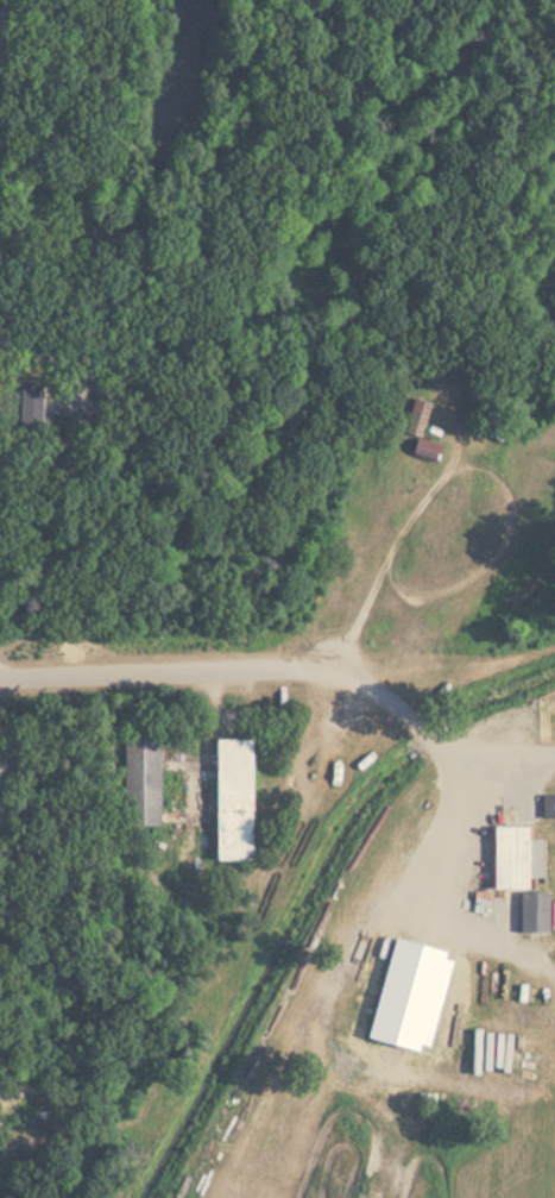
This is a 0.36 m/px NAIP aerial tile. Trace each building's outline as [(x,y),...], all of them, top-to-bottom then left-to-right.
[(48,384),(20,384),(20,426),(46,427),(48,384)] [(418,437),(429,402),(411,397),(401,431),(418,437)] [(437,446),(409,439),(405,454),(434,462),(437,446)] [(122,735),(124,813),(157,813),(157,735),(122,735)] [(210,739),(209,860),(246,861),(247,739),(210,739)] [(554,818),(554,796),(540,796),(540,818),(554,818)] [(490,889),(523,889),(523,877),(540,877),(540,839),(528,839),(528,827),(490,827),(490,889)] [(545,892),(517,892),(517,934),(545,934),(545,892)]
